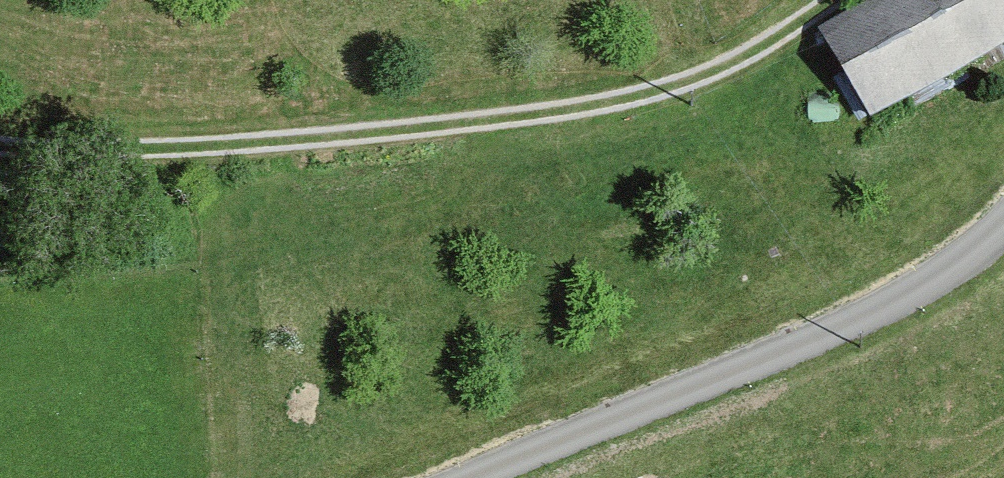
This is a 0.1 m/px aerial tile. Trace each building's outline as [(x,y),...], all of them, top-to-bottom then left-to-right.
[(812,37),(858,127),(1003,53),(1003,0),(885,0),(812,37)]
